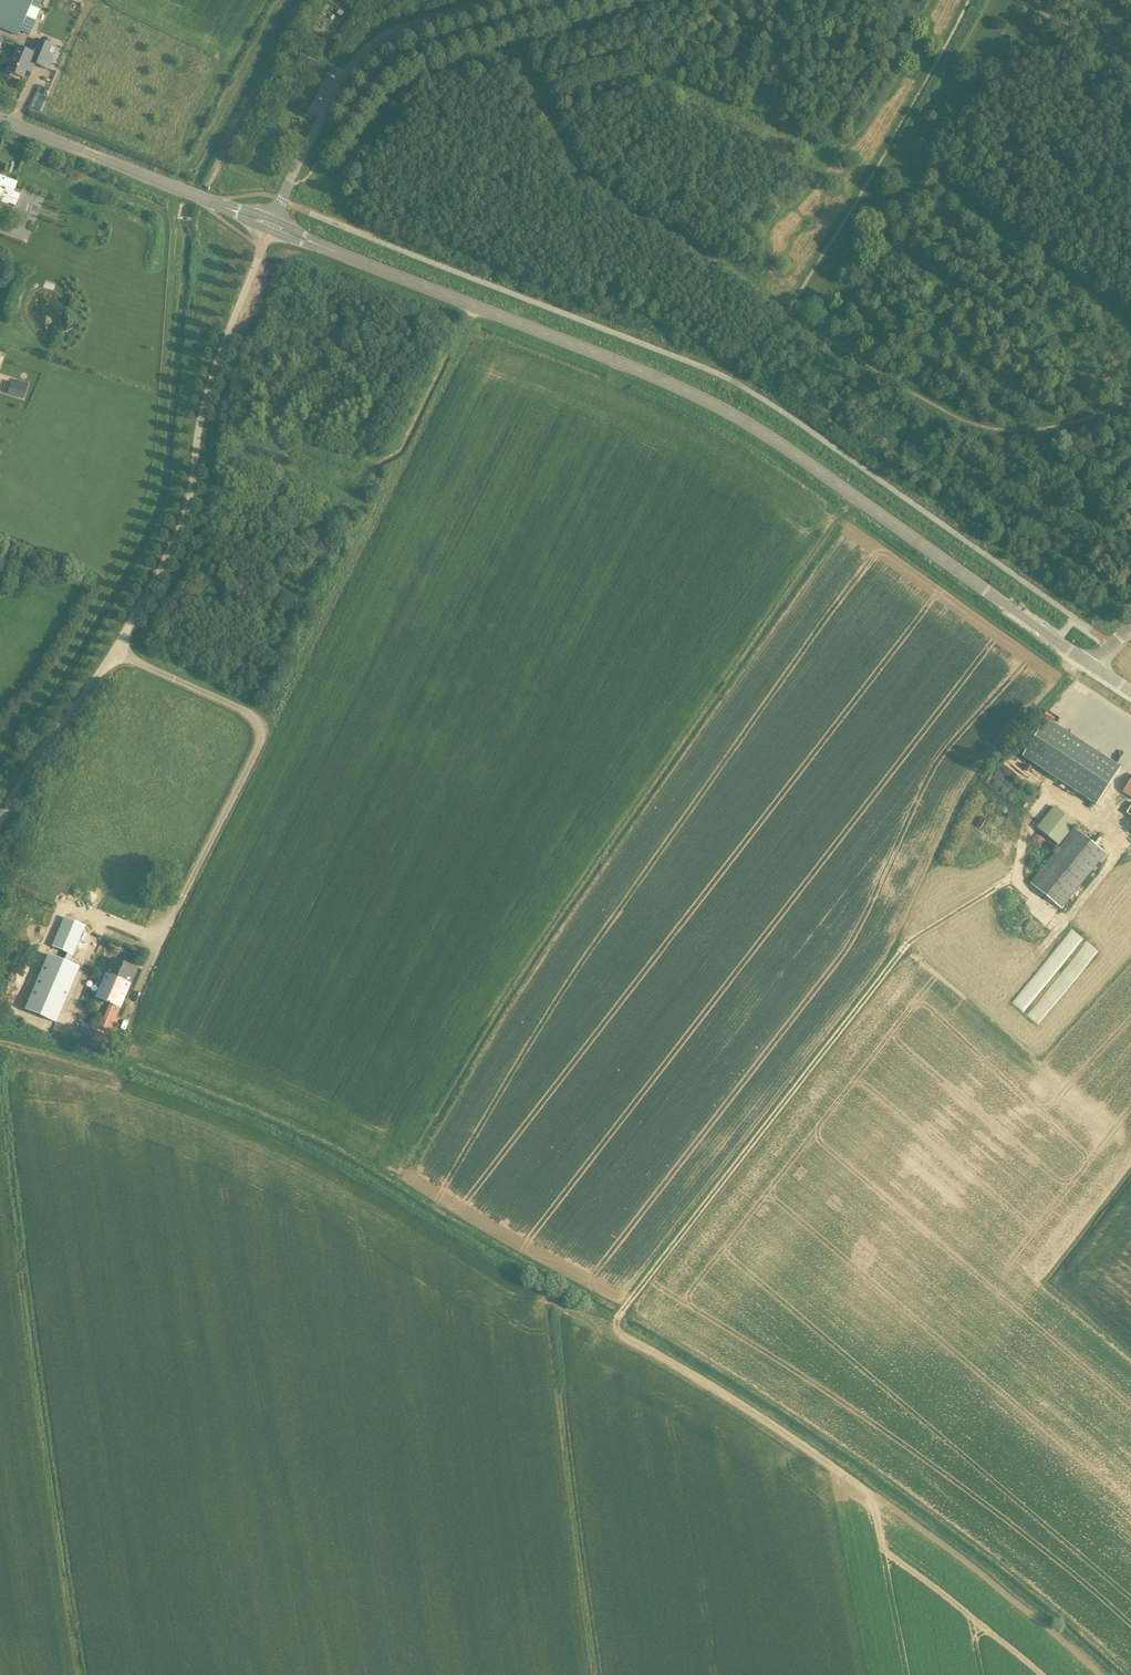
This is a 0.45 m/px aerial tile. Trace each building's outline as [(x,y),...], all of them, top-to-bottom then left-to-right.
[(19,36),(21,32),(30,36),(36,22),(27,18),(32,4),(39,7),(41,2),(44,3),(46,0),(0,0),(0,28),(19,36)] [(330,38),(346,8),(330,0),(326,0),(311,28),(330,38)] [(39,56),(18,47),(8,72),(23,79),(26,72),(31,74),(39,56)] [(14,208),(19,195),(12,192),(15,184),(0,178),(0,203),(14,208)] [(16,381),(11,395),(23,398),(28,384),(16,381)] [(1023,756),(1096,805),(1121,768),(1047,719),(1023,756)] [(1118,797),(1130,805),(1130,779),(1118,797)] [(1059,845),(1076,824),(1054,806),(1037,827),(1059,845)] [(1076,829),(1031,884),(1060,907),(1105,853),(1076,829)] [(178,876),(183,865),(179,863),(174,875),(178,876)] [(56,1023),(78,967),(67,963),(82,927),(61,919),(49,947),(64,953),(61,960),(47,955),(25,1010),(56,1023)] [(96,997),(111,1004),(121,1008),(137,969),(112,958),(96,997)] [(82,1022),(78,1032),(91,1038),(88,1044),(88,1045),(102,1051),(105,1043),(121,1008),(111,1004),(100,1030),(82,1022)]
